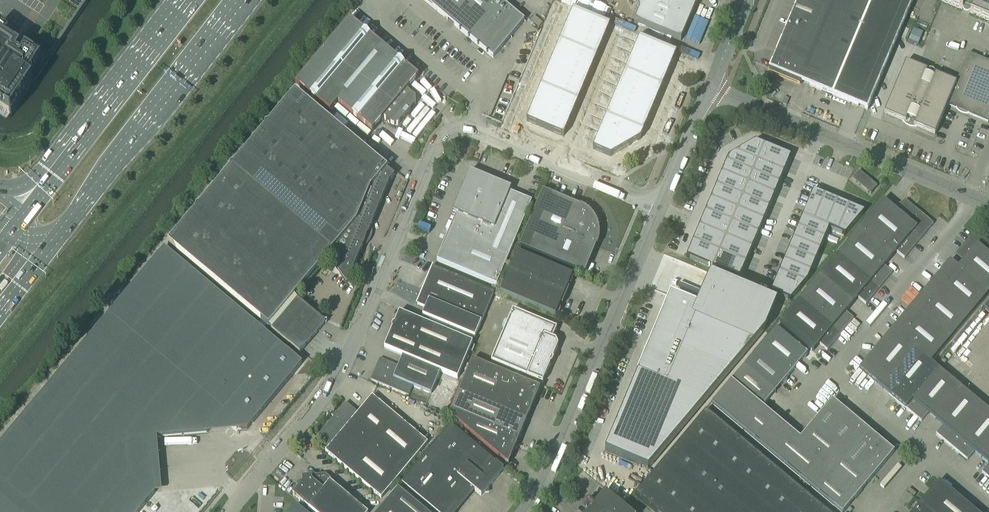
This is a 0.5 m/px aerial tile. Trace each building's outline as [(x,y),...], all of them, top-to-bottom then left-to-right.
[(88,0),(0,0),(0,110),(10,117),(88,0)] [(500,0),(424,0),(493,58),(525,20),(500,0)] [(639,9),(634,21),(680,41),(697,0),(635,0),(639,9)] [(767,70),(767,72),(768,73),(770,74),(799,86),(800,82),(864,109),(867,110),(913,0),(797,0),(774,55),(773,55),(767,68),(767,70)] [(940,0),(962,10),(963,6),(971,9),(970,13),(988,21),(988,0),(941,0),(940,0)] [(573,10),(569,21),(593,31),(597,20),(573,10)] [(418,77),(350,19),(296,84),(330,112),(338,103),(372,132),(384,118),(392,126),(398,125),(405,117),(406,118),(410,113),(409,112),(416,104),(415,98),(407,91),(418,77)] [(597,20),(593,31),(605,36),(610,25),(597,20)] [(569,21),(564,30),(589,41),(593,31),(569,21)] [(918,45),(923,32),(914,29),(909,41),(918,45)] [(564,30),(560,42),(584,52),(589,41),(564,30)] [(593,31),(589,41),(601,46),(605,36),(593,31)] [(639,38),(634,50),(649,56),(654,44),(639,38)] [(589,41),(584,52),(597,57),(601,46),(589,41)] [(560,42),(555,53),(579,63),(584,52),(560,42)] [(654,44),(649,56),(671,65),(676,53),(668,50),(654,44)] [(634,50),(630,61),(645,67),(649,56),(634,50)] [(584,52),(579,63),(592,68),(597,57),(584,52)] [(555,53),(550,64),(575,74),(579,63),(555,53)] [(884,114),(885,114),(902,122),(905,123),(906,122),(907,123),(909,124),(911,124),(912,124),(914,124),(913,126),(933,135),(934,135),(936,133),(947,105),(959,110),(960,106),(968,109),(966,113),(988,122),(988,120),(988,62),(968,53),(959,76),(962,77),(959,83),(956,82),(955,83),(935,75),(933,78),(925,75),(927,71),(905,62),(885,111),(884,114)] [(649,56),(645,67),(667,76),(671,65),(649,56)] [(630,61),(625,72),(640,79),(645,67),(630,61)] [(579,63),(575,74),(587,80),(592,68),(579,63)] [(550,64),(546,75),(570,86),(575,74),(550,64)] [(645,67),(640,79),(662,88),(667,76),(645,67)] [(625,72),(620,84),(635,90),(640,79),(625,72)] [(575,74),(570,86),(582,91),(587,80),(575,74)] [(546,75),(541,87),(565,97),(570,86),(546,75)] [(640,79),(635,90),(657,99),(662,88),(640,79)] [(620,84),(615,95),(631,101),(635,90),(620,84)] [(570,86),(565,97),(578,102),(582,91),(570,86)] [(541,87),(536,98),(560,108),(565,97),(541,87)] [(635,90),(631,101),(652,110),(657,99),(635,90)] [(387,169),(295,92),(268,124),(265,128),(247,149),(363,246),(365,241),(362,239),(363,237),(364,237),(365,236),(366,235),(365,234),(364,233),(365,231),(368,232),(371,225),(388,185),(389,184),(388,184),(394,176),(387,170),(387,169)] [(615,95),(611,106),(626,112),(631,101),(615,95)] [(565,97),(560,108),(573,113),(578,102),(565,97)] [(536,98),(531,109),(556,119),(560,108),(536,98)] [(631,101),(626,112),(648,121),(652,110),(631,101)] [(611,106),(606,117),(621,124),(626,112),(611,106)] [(560,108),(556,119),(568,125),(573,113),(560,108)] [(531,109),(526,121),(551,131),(556,119),(531,109)] [(626,112),(621,124),(643,133),(648,121),(626,112)] [(604,122),(601,129),(616,135),(621,124),(606,117),(604,122)] [(556,119),(551,131),(563,136),(568,125),(556,119)] [(616,135),(615,138),(634,146),(638,144),(643,133),(621,124),(616,135)] [(600,131),(593,149),(610,156),(634,146),(615,138),(616,135),(601,129),(600,131)] [(756,142),(735,153),(757,162),(764,145),(756,142)] [(764,145),(757,162),(784,173),(791,156),(764,145)] [(363,246),(247,149),(233,165),(230,169),(199,207),(195,211),(168,243),(185,257),(267,326),(297,351),(300,354),(305,347),(325,323),(326,323),(294,296),(318,268),(327,258),(333,266),(334,265),(340,274),(342,275),(344,276),(347,275),(349,274),(350,273),(354,263),(355,264),(362,248),(363,246)] [(728,158),(726,162),(752,173),(757,162),(735,153),(728,158)] [(726,162),(721,173),(748,184),(752,173),(726,162)] [(757,162),(752,173),(779,184),(784,173),(757,162)] [(496,286),(532,202),(509,192),(511,189),(488,179),(478,175),(469,171),(462,190),(452,213),(456,214),(436,261),(496,286)] [(877,186),(859,171),(852,179),(871,194),(877,186)] [(721,173),(716,186),(742,197),(748,184),(721,173)] [(752,173),(748,184),(774,195),(779,184),(752,173)] [(748,184),(742,197),(769,208),(774,195),(748,184)] [(716,186),(710,199),(737,210),(742,197),(716,186)] [(593,215),(587,210),(580,206),(579,206),(543,191),(519,246),(570,268),(584,274),(596,246),(597,247),(599,239),(599,231),(597,223),(593,215)] [(813,191),(802,217),(814,222),(825,196),(813,191)] [(825,196),(814,222),(826,227),(837,201),(825,196)] [(742,197),(737,210),(763,221),(769,208),(742,197)] [(710,199),(705,212),(732,223),(737,210),(710,199)] [(884,266),(896,252),(904,258),(933,224),(905,200),(893,209),(883,200),(837,254),(879,289),(892,273),(884,266)] [(837,201),(826,227),(829,228),(838,232),(849,206),(837,201)] [(849,206),(838,232),(845,235),(865,212),(849,206)] [(737,210),(732,223),(758,234),(763,221),(737,210)] [(705,212),(699,227),(725,238),(732,223),(705,212)] [(802,217),(797,228),(824,240),(829,228),(826,227),(814,222),(802,217)] [(732,223),(725,238),(752,249),(758,234),(732,223)] [(699,227),(693,242),(719,253),(725,238),(699,227)] [(797,228),(793,239),(820,251),(824,240),(797,228)] [(931,363),(988,293),(988,241),(974,234),(973,234),(956,254),(963,261),(958,268),(950,261),(892,331),(915,350),(931,363)] [(725,238),(719,253),(746,264),(752,249),(725,238)] [(793,239),(788,250),(815,262),(820,251),(793,239)] [(693,242),(686,256),(713,268),(719,253),(693,242)] [(302,363),(263,331),(267,326),(185,257),(181,262),(164,248),(147,268),(102,322),(95,330),(67,363),(26,412),(0,443),(0,511),(138,511),(155,492),(154,492),(150,437),(206,433),(239,430),(247,429),(302,363)] [(788,250),(784,261),(810,273),(815,262),(788,250)] [(567,288),(572,275),(517,252),(500,293),(555,316),(560,304),(562,305),(569,289),(567,288)] [(719,253),(713,268),(739,279),(746,264),(719,253)] [(879,289),(837,254),(818,277),(852,305),(858,298),(866,304),(879,289)] [(784,261),(779,273),(805,283),(807,281),(810,273),(784,261)] [(475,337),(494,292),(434,267),(433,271),(431,275),(429,279),(427,282),(424,285),(422,287),(423,288),(416,304),(425,308),(422,315),(475,337)] [(779,273),(771,292),(790,301),(805,283),(779,273)] [(660,318),(604,452),(648,470),(766,329),(777,302),(710,274),(696,307),(691,318),(665,307),(661,318),(660,318)] [(852,305),(818,277),(799,300),(840,335),(853,319),(846,312),(852,305)] [(840,335),(799,300),(779,323),(813,351),(819,344),(827,350),(840,335)] [(553,358),(558,346),(556,341),(552,339),(557,328),(512,310),(491,361),(542,383),(550,364),(552,364),(553,360),(553,358)] [(457,379),(469,351),(472,352),(474,346),(472,345),(472,343),(399,312),(394,324),(392,325),(391,327),(392,329),(384,348),(402,356),(440,372),(457,379)] [(788,376),(806,354),(807,353),(776,327),(757,350),(788,376)] [(882,389),(915,350),(892,331),(859,369),(882,389)] [(788,376),(757,350),(744,366),(775,392),(788,376)] [(905,408),(938,369),(931,363),(915,350),(882,389),(905,408)] [(431,394),(440,372),(402,356),(398,366),(379,359),(378,363),(380,367),(376,368),(370,380),(408,396),(412,386),(431,394)] [(526,421),(540,388),(472,360),(458,393),(526,421)] [(744,366),(731,381),(762,407),(768,400),(775,392),(744,366)] [(905,408),(921,421),(928,413),(942,426),(936,433),(967,460),(974,452),(988,464),(982,472),(988,478),(988,412),(976,401),(969,395),(960,387),(938,369),(905,408)] [(731,381),(711,404),(811,488),(831,465),(800,439),(792,432),(785,426),(777,419),(770,413),(762,407),(731,381)] [(526,421),(458,393),(451,410),(519,439),(526,421)] [(428,443),(372,396),(358,413),(345,403),(338,412),(339,414),(334,418),(333,418),(314,440),(326,450),(325,452),(381,499),(428,443)] [(828,437),(848,413),(832,400),(813,423),(828,437)] [(519,439),(451,410),(449,415),(506,464),(508,464),(509,463),(519,439)] [(635,495),(638,498),(655,511),(826,511),(706,411),(635,495)] [(844,449),(863,426),(848,413),(828,437),(844,449)] [(844,449),(828,437),(813,423),(800,439),(831,465),(844,449)] [(894,452),(863,426),(844,449),(831,465),(811,488),(840,511),(844,511),(894,452)] [(503,471),(451,427),(403,483),(438,511),(454,511),(473,489),(481,496),(484,493),(483,489),(485,488),(488,487),(503,471)] [(332,483),(330,482),(323,490),(308,478),(306,478),(293,495),(294,496),(295,496),(299,499),(299,500),(303,504),(308,507),(308,508),(313,511),(366,511),(332,483)] [(969,507),(961,500),(939,481),(931,490),(926,496),(913,511),(975,511),(969,507)] [(398,488),(377,511),(427,511),(398,488)] [(605,493),(594,506),(591,503),(589,502),(587,503),(586,504),(586,506),(587,508),(590,510),(589,511),(628,511),(605,493)]
